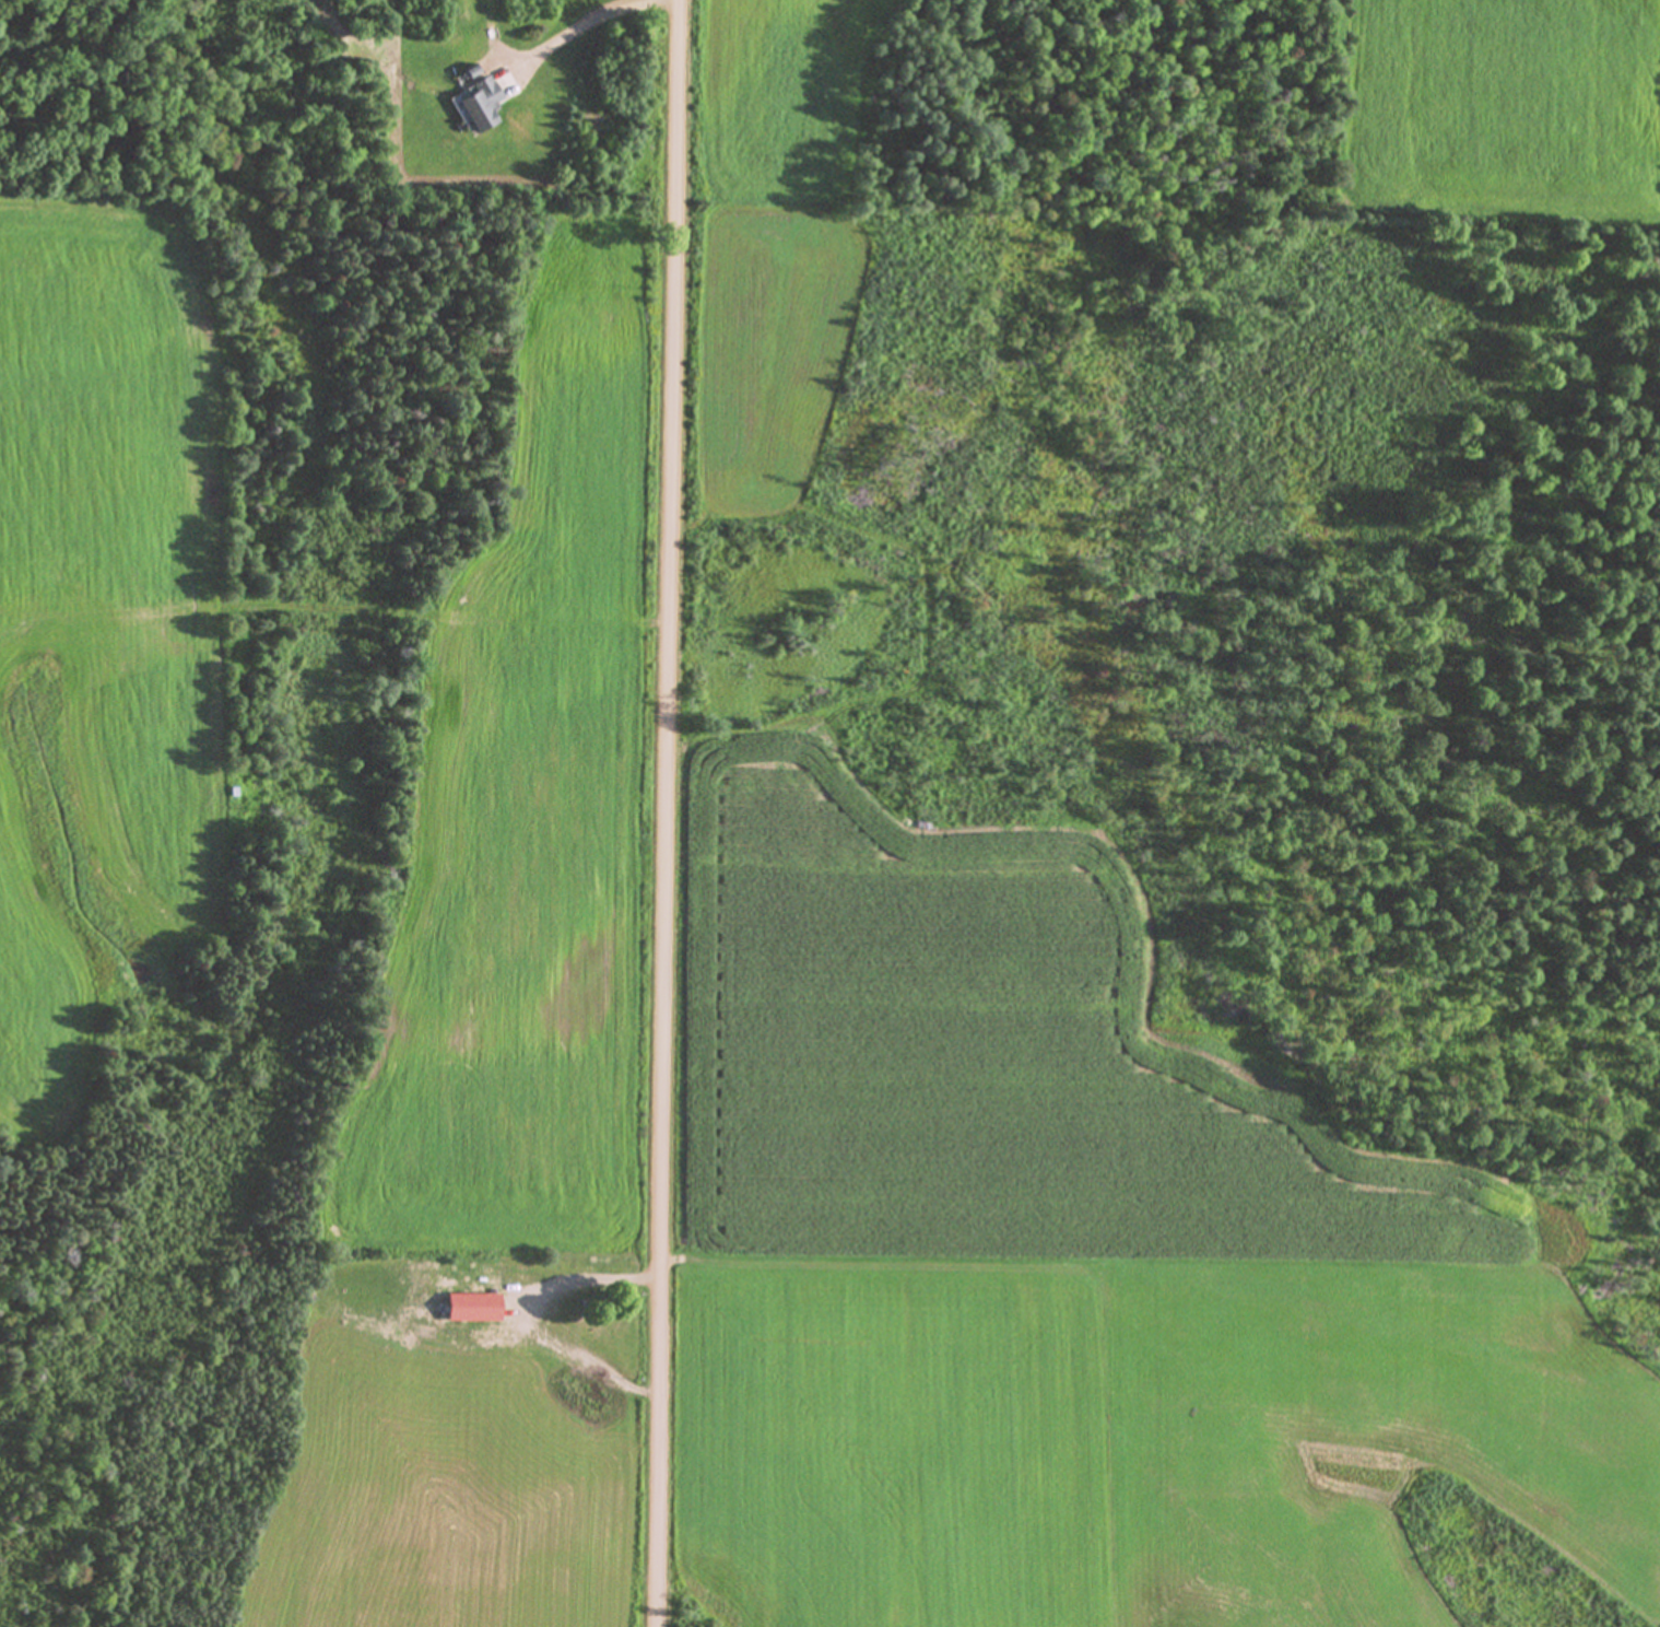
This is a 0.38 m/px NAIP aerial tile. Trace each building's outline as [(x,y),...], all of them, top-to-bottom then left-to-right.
[(470,133),(494,121),(487,106),(497,101),(486,77),(451,94),(470,133)]
